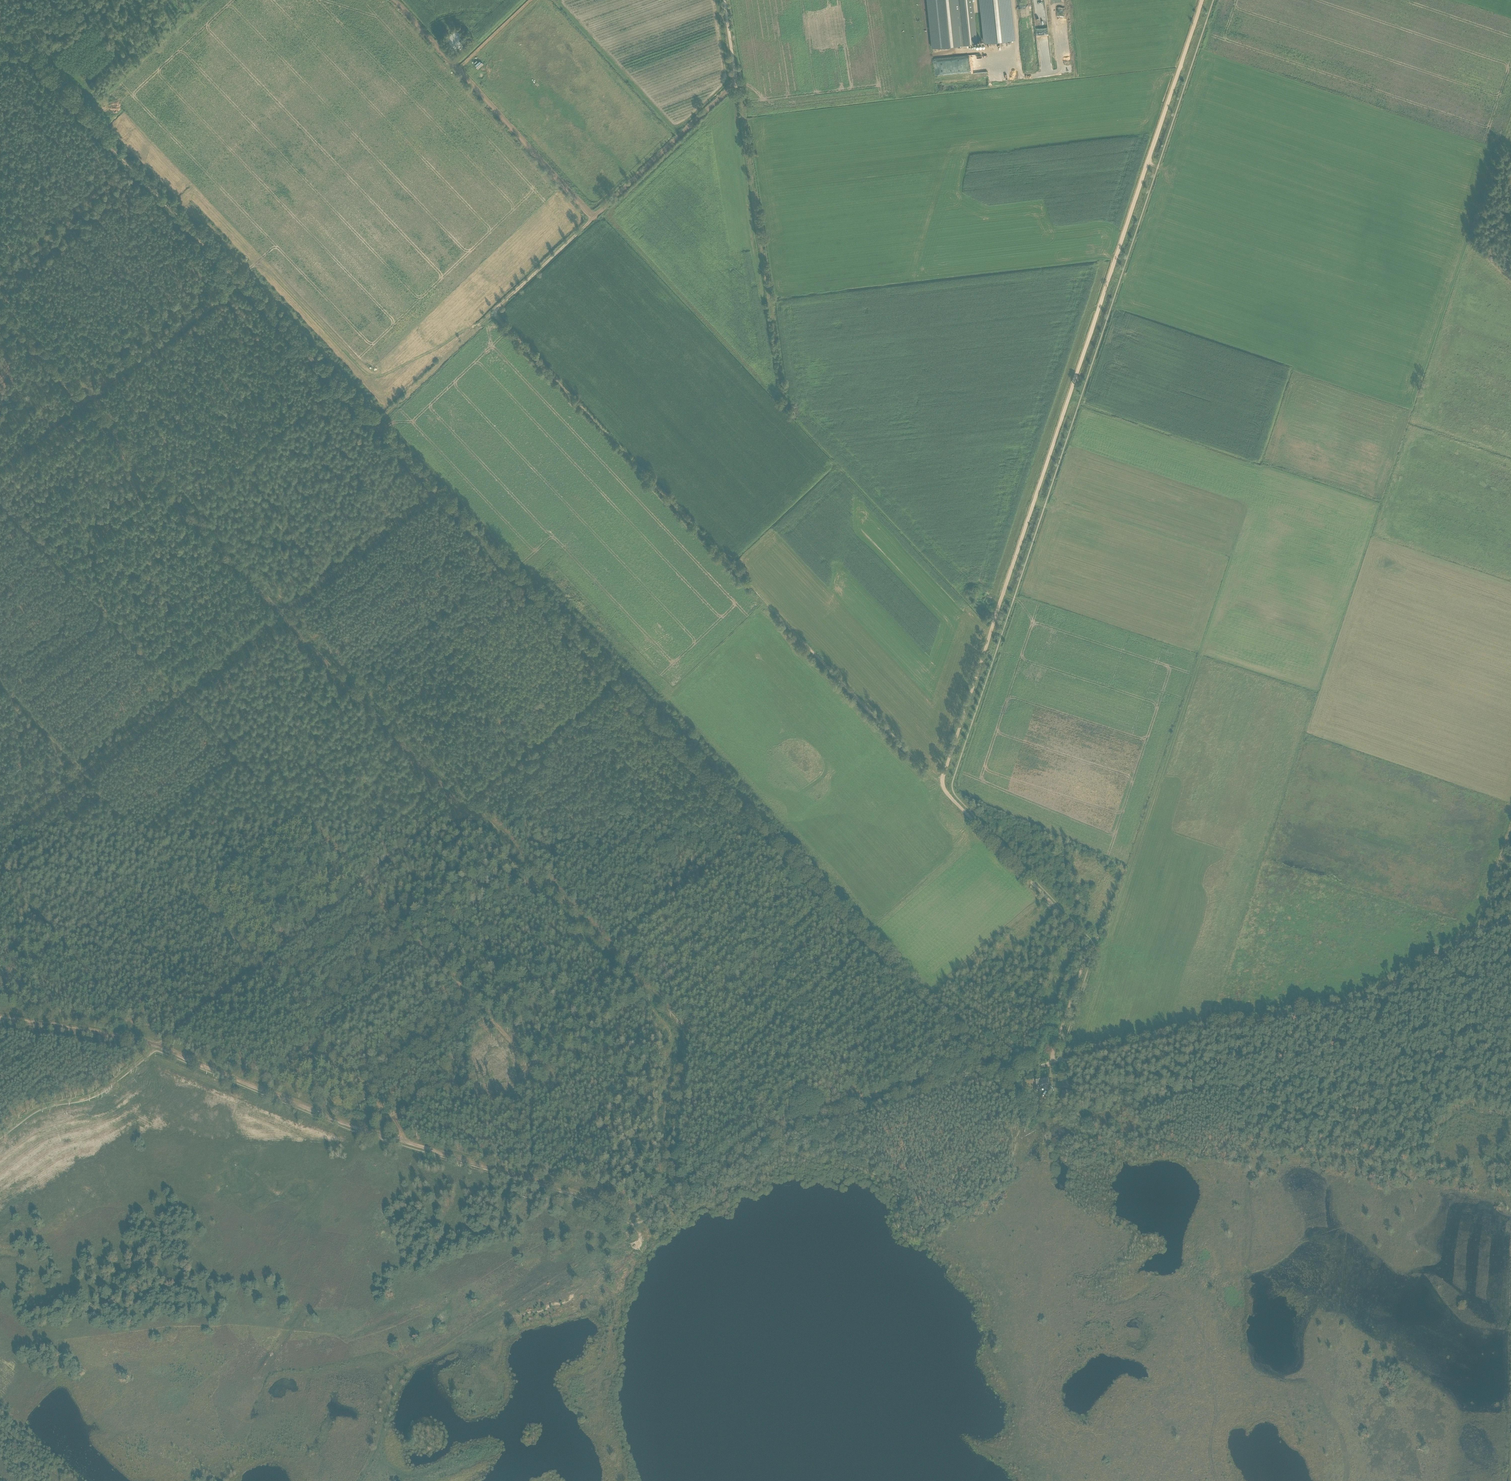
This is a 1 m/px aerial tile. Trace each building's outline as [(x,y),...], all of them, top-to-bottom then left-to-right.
[(971,0),(919,0),(923,42),(974,37),(971,0)] [(984,43),(1014,40),(1010,0),(980,0),(984,43)] [(480,61),(475,65),(478,69),(483,65),(480,61)] [(1064,1101),(1067,1101),(1068,1095),(1072,1095),(1073,1091),(1066,1090),(1065,1094),(1064,1101)]
